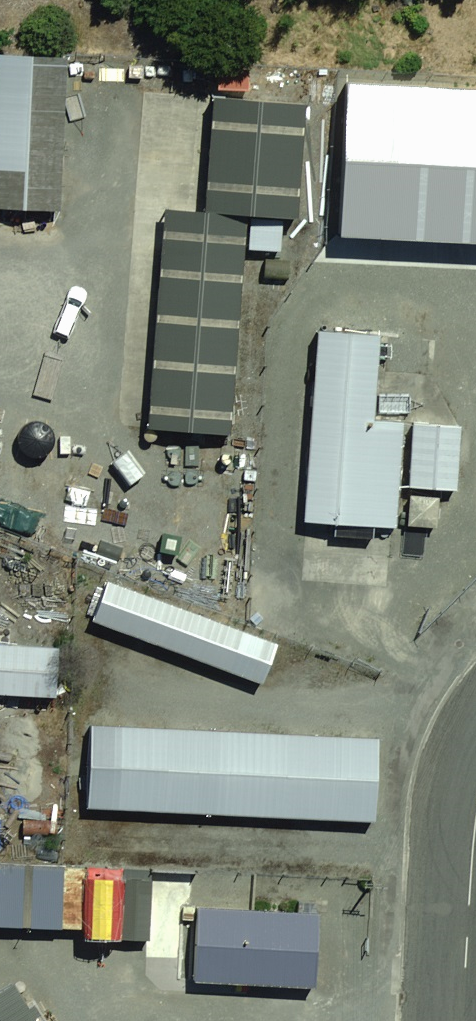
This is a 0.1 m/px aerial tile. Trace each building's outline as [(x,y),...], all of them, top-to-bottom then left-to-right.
[(0,51),(0,220),(41,222),(51,54),(0,51)] [(326,61),(318,230),(475,238),(475,69),(326,61)] [(309,81),(214,74),(205,200),(300,207),(309,81)] [(251,228),(152,221),(137,426),(236,433),(251,228)] [(399,354),(304,347),(290,531),(386,538),(399,354)] [(300,637),(118,569),(109,617),(285,677),(300,637)] [(0,632),(0,692),(70,693),(71,633),(0,632)] [(383,743),(93,721),(86,806),(377,827),(383,743)] [(86,927),(87,867),(0,866),(0,925),(86,927)] [(327,918),(192,908),(187,978),(322,988),(327,918)]
